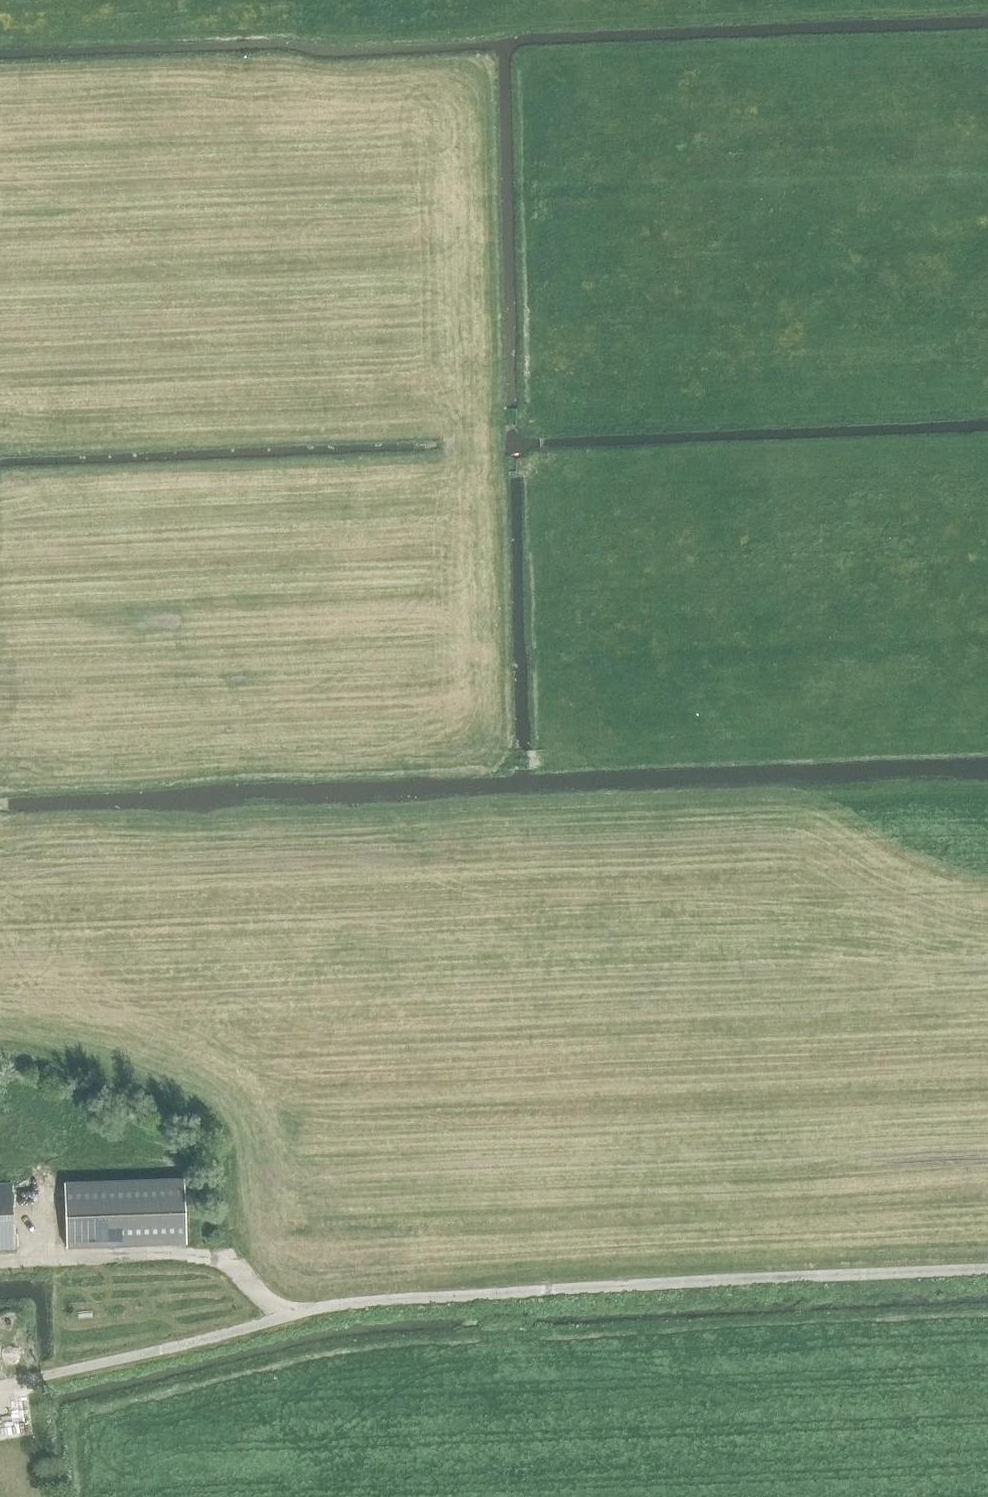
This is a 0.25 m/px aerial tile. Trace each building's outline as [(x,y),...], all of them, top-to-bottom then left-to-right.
[(181,1178),(60,1183),(63,1247),(183,1242),(181,1178)] [(0,1185),(0,1249),(11,1249),(9,1185),(0,1185)]
